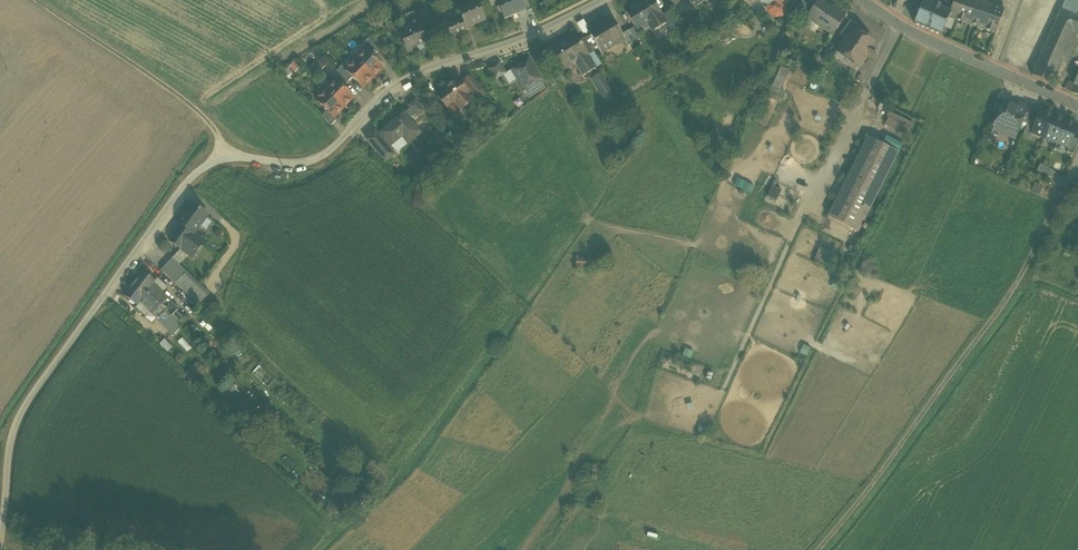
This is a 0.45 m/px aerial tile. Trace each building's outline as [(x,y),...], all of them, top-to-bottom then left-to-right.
[(505,19),(516,14),(516,15),(525,11),(520,0),(496,0),(505,19)] [(637,32),(650,24),(655,31),(667,24),(662,16),(652,0),(645,0),(625,13),(634,27),(637,32)] [(675,9),(684,2),(683,0),(669,0),(675,9)] [(790,0),(759,0),(768,7),(768,12),(775,18),(781,17),(784,13),(784,8),(790,0)] [(832,36),(845,17),(820,0),(813,9),(808,17),(820,26),(819,27),(832,36)] [(950,13),(953,3),(945,0),(942,9),(936,7),(924,2),(924,1),(914,24),(941,36),(949,18),(951,13),(950,13)] [(1004,10),(989,5),(974,0),(954,0),(953,3),(950,13),(951,13),(949,18),(995,34),(1004,10)] [(1022,27),(1035,33),(1049,0),(1033,0),(1022,27)] [(1074,15),(1077,6),(1077,1),(1075,0),(1065,0),(1032,76),(1050,84),(1061,59),(1068,63),(1077,42),(1070,39),(1073,32),(1077,34),(1077,16),(1074,15)] [(462,19),(455,22),(461,34),(468,31),(466,28),(486,20),(478,1),(457,9),(462,19)] [(808,17),(813,9),(802,2),(796,14),(806,20),(808,17)] [(662,16),(667,24),(670,30),(679,25),(669,12),(662,16)] [(420,24),(423,30),(433,26),(428,13),(417,18),(420,24)] [(610,18),(588,31),(596,43),(597,43),(603,52),(623,40),(624,39),(621,35),(610,18)] [(449,25),(448,25),(447,21),(440,24),(447,40),(454,37),(449,25)] [(854,31),(857,26),(850,21),(840,36),(846,40),(848,36),(849,37),(853,31),(854,31)] [(455,22),(449,25),(454,37),(461,34),(455,22)] [(420,24),(399,32),(408,53),(429,45),(423,30),(420,24)] [(634,27),(628,31),(636,42),(641,38),(637,32),(634,27)] [(628,31),(621,35),(624,39),(623,40),(627,47),(636,42),(628,31)] [(872,44),(854,31),(853,31),(849,37),(848,36),(846,40),(838,51),(854,62),(856,60),(861,64),(867,55),(869,56),(871,56),(873,53),(873,50),(870,48),(872,44)] [(574,34),(547,50),(560,71),(575,61),(584,76),(596,69),(588,56),(579,41),(574,34)] [(585,38),(579,41),(588,56),(594,53),(585,38)] [(365,51),(372,58),(378,51),(369,39),(361,47),(364,51),(365,51)] [(372,58),(365,51),(364,51),(355,60),(373,78),(383,68),(372,58)] [(542,80),(529,59),(511,70),(524,91),(525,90),(530,98),(546,88),(541,80),(542,80)] [(373,78),(355,60),(346,70),(345,70),(353,78),(363,88),(373,78)] [(505,73),(499,63),(492,67),(498,78),(505,73)] [(337,71),(348,82),(353,78),(345,70),(346,70),(342,66),(337,71)] [(789,71),(780,67),(768,96),(781,102),(785,92),(781,90),(789,71)] [(335,81),(343,88),(348,82),(337,71),(331,78),(335,81)] [(1074,85),(1068,82),(1065,91),(1077,96),(1077,75),(1074,85)] [(471,76),(464,82),(475,96),(482,90),(471,76)] [(458,80),(438,96),(452,115),(471,101),(464,91),(466,90),(458,80)] [(343,88),(335,81),(326,90),(344,108),(353,98),(347,92),(347,90),(345,88),(343,88)] [(344,108),(326,90),(316,100),(323,107),(323,109),(325,111),(327,111),(334,118),(334,117),(344,108)] [(1021,122),(1027,106),(1019,103),(1017,108),(1010,105),(1011,104),(1003,100),(995,120),(996,121),(992,131),(1014,139),(1021,122)] [(415,114),(417,117),(423,112),(414,101),(408,106),(410,108),(415,114)] [(1021,122),(1027,124),(1029,121),(1034,109),(1027,106),(1021,122)] [(415,114),(410,108),(378,136),(395,155),(421,134),(409,120),(415,114)] [(334,118),(327,111),(321,117),(331,126),(337,120),(334,117),(334,118)] [(1044,139),(1053,116),(1053,115),(1047,113),(1046,114),(1040,111),(1035,124),(1031,134),(1032,134),(1044,139)] [(729,135),(733,115),(724,113),(720,133),(729,135)] [(907,136),(913,124),(891,113),(884,126),(907,136)] [(1056,144),(1065,121),(1053,116),(1044,139),(1056,144)] [(1077,127),(1077,126),(1072,124),(1072,123),(1066,120),(1065,121),(1056,144),(1068,149),(1069,149),(1073,139),(1077,127)] [(1031,134),(1035,124),(1029,121),(1027,124),(1023,136),(1030,139),(1032,134),(1031,134)] [(883,139),(899,147),(903,139),(887,131),(883,139)] [(395,155),(378,136),(375,132),(366,140),(386,163),(395,155)] [(859,233),(899,153),(867,137),(827,217),(859,233)] [(1077,145),(1077,141),(1073,139),(1069,149),(1068,149),(1067,153),(1073,156),(1077,145)] [(467,146),(458,152),(466,162),(474,155),(467,146)] [(1054,172),(1040,165),(1037,171),(1051,179),(1054,172)] [(754,187),(746,183),(742,190),(750,194),(754,187)] [(767,197),(776,201),(781,191),(772,186),(767,197)] [(193,234),(195,234),(200,227),(207,217),(208,216),(193,204),(178,224),(181,226),(170,242),(181,249),(181,250),(193,234)] [(215,223),(207,217),(200,227),(207,233),(215,223)] [(205,242),(195,234),(193,234),(181,250),(187,255),(193,259),(205,242)] [(831,268),(836,256),(819,248),(814,260),(831,268)] [(181,249),(172,259),(178,264),(187,255),(181,250),(181,249)] [(178,264),(172,259),(161,271),(199,305),(210,294),(178,264)] [(592,268),(591,259),(576,260),(576,269),(592,268)] [(878,267),(864,261),(858,275),(872,281),(878,267)] [(156,281),(143,272),(134,284),(148,295),(161,307),(168,298),(162,293),(156,286),(153,285),(156,281)] [(157,279),(156,281),(153,285),(156,286),(162,293),(167,288),(157,279)] [(835,280),(831,288),(837,292),(841,283),(835,280)] [(148,295),(134,284),(125,297),(137,305),(140,302),(158,319),(165,312),(161,307),(148,295)] [(847,295),(857,299),(861,291),(850,286),(847,295)] [(800,303),(803,297),(797,294),(794,301),(800,303)] [(185,314),(168,298),(161,307),(165,312),(172,318),(177,322),(185,314)] [(181,327),(177,322),(172,318),(165,312),(158,319),(174,335),(181,327)] [(181,360),(187,354),(175,344),(170,350),(181,360)] [(810,348),(803,345),(800,353),(806,356),(810,348)] [(693,351),(684,349),(682,356),(690,359),(693,351)] [(194,368),(186,375),(192,381),(199,374),(194,368)] [(708,429),(699,426),(696,433),(705,436),(708,429)] [(586,452),(571,453),(571,462),(586,462),(586,452)]
